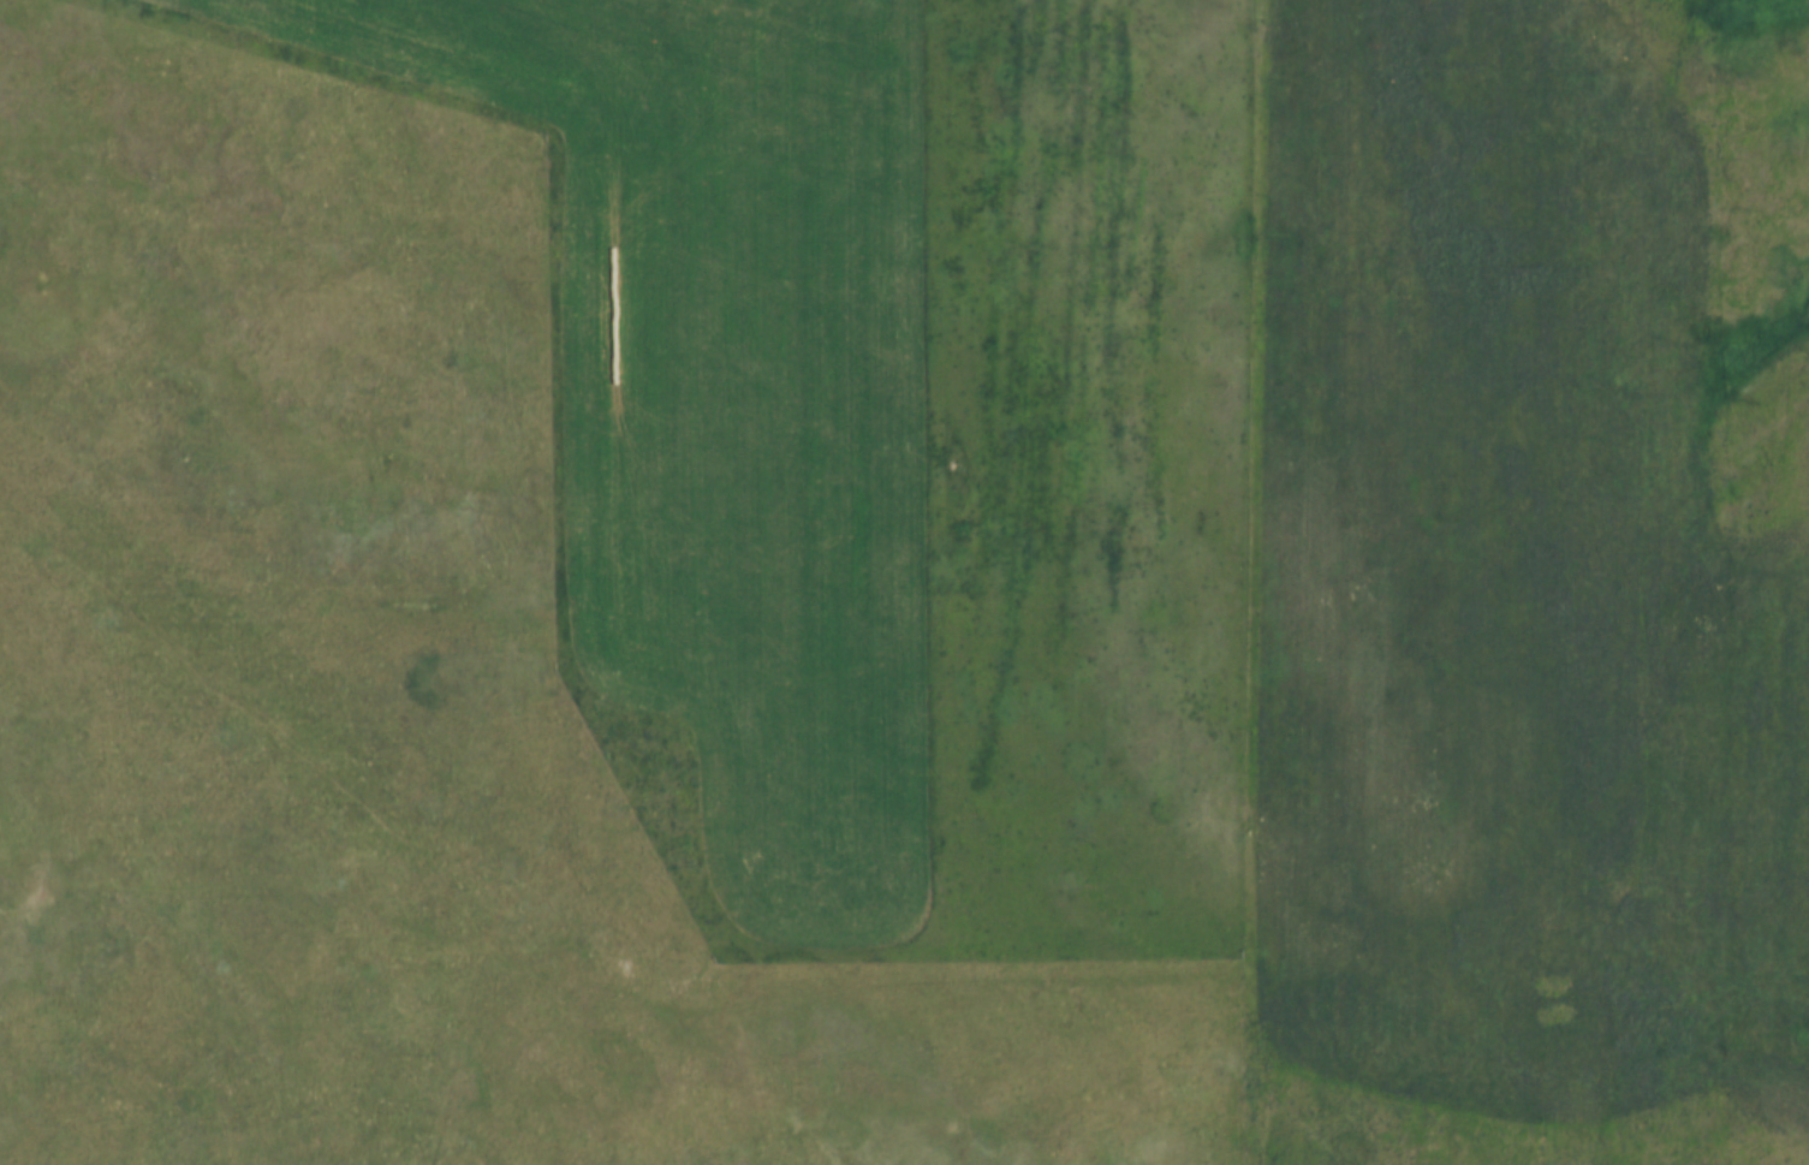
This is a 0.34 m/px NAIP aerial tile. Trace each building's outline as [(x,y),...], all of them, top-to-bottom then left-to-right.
[(1728,710),(1728,691),(1718,691),(1719,710),(1728,710)]
